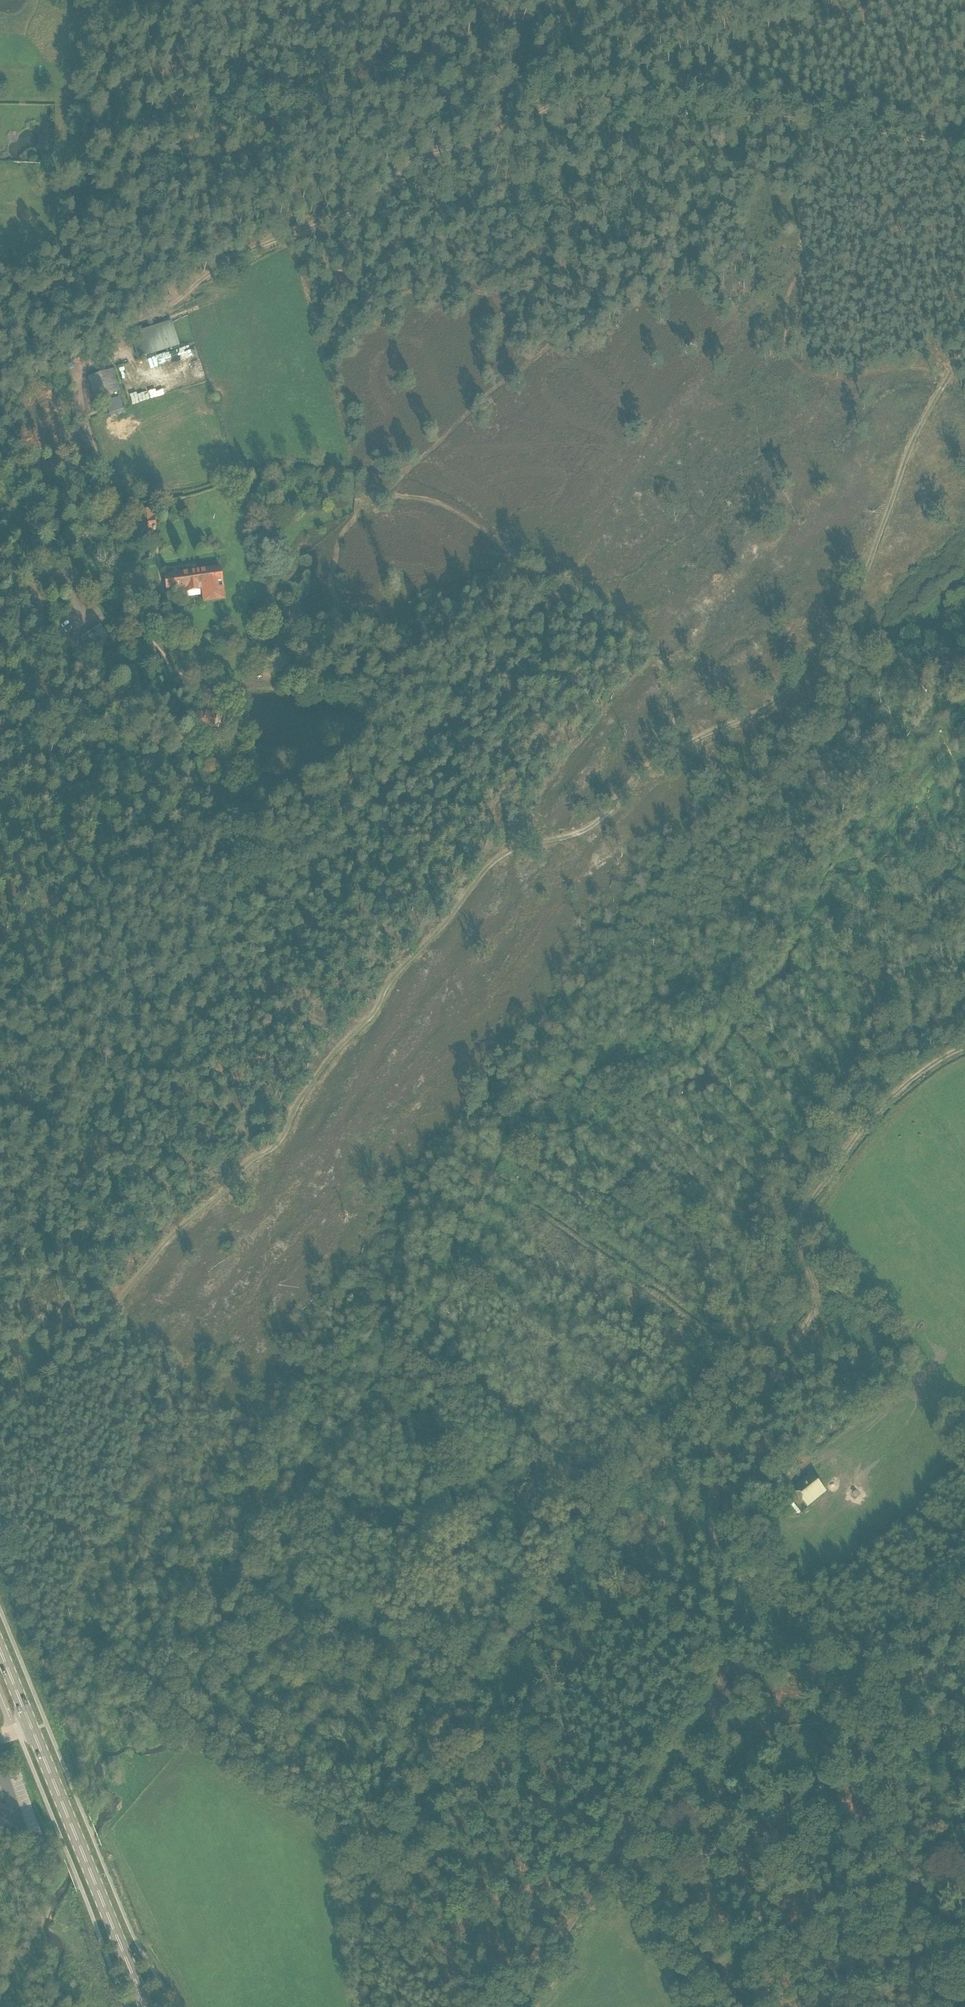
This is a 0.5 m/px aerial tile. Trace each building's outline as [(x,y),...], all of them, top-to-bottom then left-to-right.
[(143,358),(182,345),(173,321),(142,332),(146,343),(139,345),(143,358)] [(104,396),(121,391),(115,371),(98,376),(104,396)] [(93,405),(95,412),(105,409),(102,401),(93,405)] [(107,405),(110,415),(123,411),(120,401),(107,405)] [(155,530),(153,510),(139,512),(140,524),(141,524),(141,522),(147,521),(148,531),(155,530)] [(206,597),(218,596),(217,589),(222,588),(219,567),(202,569),(205,589),(206,597)] [(186,591),(205,589),(202,569),(192,570),(192,568),(187,569),(187,571),(164,574),(166,592),(186,590),(186,591)] [(80,639),(89,651),(108,638),(100,625),(80,639)] [(213,728),(217,713),(206,711),(205,713),(197,710),(193,725),(203,728),(203,725),(213,728)] [(812,1474),(794,1488),(807,1505),(825,1490),(812,1474)]
